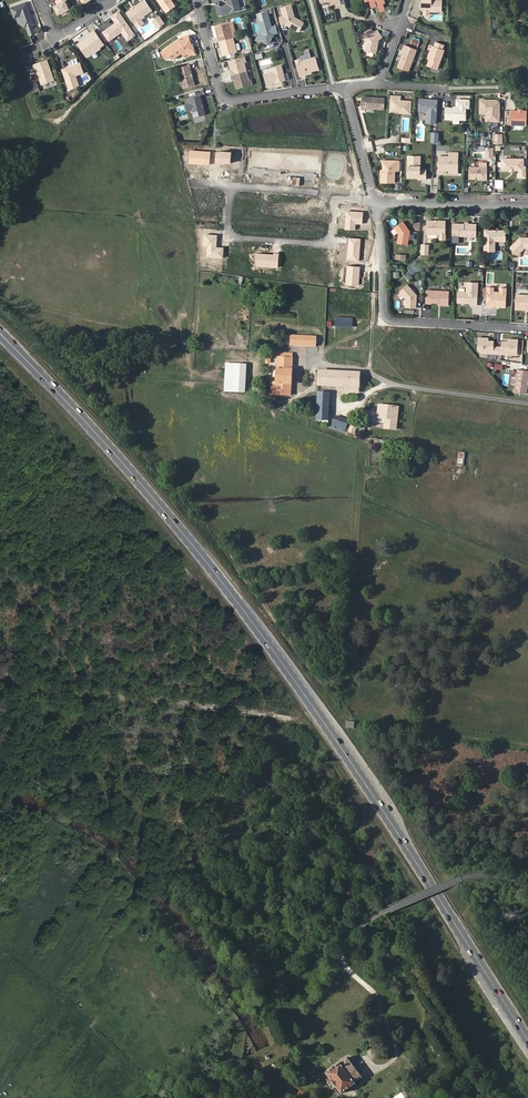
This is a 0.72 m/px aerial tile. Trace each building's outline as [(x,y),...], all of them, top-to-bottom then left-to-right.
[(56,1),(58,4),(55,6),(59,14),(70,9),(66,1),(67,0),(58,0),(56,1)] [(145,0),(135,7),(135,9),(134,9),(132,9),(127,12),(135,23),(141,19),(144,17),(144,16),(152,10),(145,0)] [(166,12),(175,6),(171,0),(158,0),(166,12)] [(226,1),(228,1),(229,4),(227,5),(219,7),(222,15),(240,10),(237,0),(226,0),(226,1)] [(377,5),(379,11),(383,10),(381,3),(384,3),(383,0),(376,0),(377,5)] [(424,0),(421,3),(421,9),(423,11),(441,11),(441,0),(431,0),(424,0)] [(27,26),(30,35),(36,33),(33,25),(33,24),(34,22),(31,15),(30,14),(29,12),(30,12),(27,2),(12,8),(15,16),(16,17),(21,15),(25,27),(27,26)] [(290,5),(279,8),(282,17),(278,18),(280,25),(284,24),(286,25),(287,25),(289,26),(289,27),(296,31),(298,31),(302,24),(302,22),(293,17),(290,5)] [(266,11),(256,14),(258,22),(261,33),(257,36),(259,37),(260,40),(265,43),(268,42),(269,40),(269,38),(270,37),(272,36),(273,35),(272,34),(276,33),(275,25),(270,27),(266,11)] [(112,17),(116,23),(123,18),(119,12),(112,17)] [(159,17),(154,21),(158,27),(164,23),(159,17)] [(116,23),(103,32),(109,40),(122,32),(128,40),(135,36),(123,18),(116,23)] [(141,19),(135,23),(138,27),(144,23),(141,19)] [(228,24),(215,27),(216,29),(217,29),(217,31),(216,31),(222,51),(223,51),(223,53),(222,53),(223,55),(236,51),(228,24)] [(370,28),(361,34),(367,42),(365,50),(366,51),(375,53),(376,52),(377,46),(377,45),(377,43),(378,43),(378,40),(382,37),(377,31),(374,33),(370,28)] [(84,43),(82,41),(78,44),(87,56),(91,53),(90,51),(98,45),(100,47),(104,44),(94,31),(90,34),(91,35),(92,37),(84,43)] [(190,45),(192,45),(190,36),(183,37),(162,52),(166,59),(170,56),(173,59),(182,53),(185,57),(188,55),(188,56),(196,54),(194,47),(191,48),(190,45)] [(418,46),(420,41),(413,38),(411,44),(418,46)] [(430,59),(427,65),(437,69),(444,49),(443,49),(444,44),(436,41),(434,46),(433,45),(429,55),(431,55),(430,59)] [(98,45),(90,51),(91,53),(92,55),(101,49),(100,47),(98,45)] [(403,53),(398,67),(409,71),(417,50),(405,45),(403,49),(405,50),(403,53)] [(413,63),(417,66),(421,58),(416,55),(413,63)] [(244,56),(229,61),(231,71),(230,71),(232,79),(234,79),(236,89),(252,85),(251,79),(249,79),(244,63),(246,62),(244,56)] [(299,59),(294,60),(298,76),(303,74),(302,73),(309,71),(317,69),(313,57),(299,61),(299,59)] [(73,65),(71,66),(71,68),(67,69),(67,68),(62,69),(69,89),(79,85),(76,75),(84,72),(80,63),(79,64),(77,58),(71,60),(73,65)] [(37,69),(43,84),(55,80),(48,60),(34,65),(35,69),(37,69)] [(189,64),(178,68),(183,88),(195,85),(189,64)] [(271,72),(263,74),(265,84),(271,82),(272,81),(274,80),(274,82),(274,83),(284,80),(280,65),(270,68),(271,72)] [(203,104),(200,95),(189,98),(195,117),(206,114),(204,108),(203,107),(202,105),(203,104)] [(400,95),(390,95),(390,99),(392,99),(392,106),(395,109),(401,110),(401,112),(410,113),(411,100),(400,100),(400,95)] [(385,98),(362,96),(361,105),(366,105),(366,107),(384,109),(385,98)] [(425,99),(420,99),(419,110),(427,111),(426,122),(435,123),(437,100),(429,99),(429,101),(424,100),(425,99)] [(497,99),(481,100),(481,112),(487,112),(491,112),(491,120),(500,120),(500,102),(498,102),(497,101),(497,99)] [(457,107),(445,107),(445,118),(466,119),(466,107),(457,106),(457,107)] [(527,110),(511,110),(510,124),(527,124),(527,110)] [(210,152),(190,151),(189,164),(209,165),(210,152)] [(231,153),(216,152),(215,163),(230,164),(231,153)] [(449,156),(439,156),(438,170),(449,170),(458,170),(459,152),(449,152),(449,156)] [(420,156),(409,156),(408,176),(420,177),(420,179),(426,179),(426,170),(420,170),(420,156)] [(524,159),(503,159),(503,170),(511,170),(511,168),(515,168),(515,170),(524,170),(524,159)] [(380,172),(380,182),(394,182),(394,171),(398,171),(399,160),(394,160),(394,162),(387,162),(383,166),(383,170),(382,172),(380,172)] [(487,167),(469,167),(469,178),(482,179),(482,180),(487,180),(487,167)] [(495,189),(504,189),(504,180),(495,180),(495,189)] [(363,213),(346,211),(345,230),(355,231),(356,225),(362,226),(363,213)] [(445,220),(427,220),(427,233),(445,234),(445,220)] [(403,221),(394,227),(398,232),(399,233),(400,234),(399,238),(398,238),(396,243),(406,245),(409,232),(403,221)] [(476,223),(452,223),(452,235),(476,235),(476,223)] [(504,230),(485,230),(484,251),(495,251),(495,240),(504,240),(504,230)] [(217,235),(204,235),(203,247),(207,247),(206,258),(223,259),(223,248),(216,248),(217,235)] [(511,248),(517,254),(525,247),(527,247),(527,237),(521,237),(511,247),(511,248)] [(360,239),(348,238),(347,259),(359,260),(360,239)] [(279,255),(255,253),(254,266),(278,268),(279,255)] [(360,267),(347,266),(346,285),(358,286),(360,267)] [(466,292),(458,292),(458,302),(472,303),(472,305),(476,305),(477,283),(467,282),(466,292)] [(407,284),(399,291),(406,299),(405,307),(416,308),(416,295),(407,284)] [(493,287),(487,287),(486,307),(491,307),(492,306),(495,304),(497,304),(499,306),(505,306),(506,288),(500,288),(500,292),(498,294),(495,293),(493,291),(493,287)] [(449,291),(427,290),(426,302),(431,302),(438,302),(443,302),(443,305),(448,305),(449,291)] [(516,294),(515,309),(527,309),(527,295),(516,294)] [(353,327),(354,318),(337,317),(336,325),(353,327)] [(316,347),(317,337),(291,336),(291,346),(316,347)] [(488,338),(479,337),(478,353),(493,353),(493,351),(498,351),(502,352),(502,354),(517,355),(518,339),(508,339),(508,342),(502,341),(502,347),(498,347),(494,346),(494,341),(488,341),(488,338)] [(292,358),(279,358),(277,382),(271,382),(270,394),(291,395),(292,358)] [(247,364),(226,364),(226,367),(224,392),(245,393),(247,364)] [(518,369),(515,392),(527,393),(527,384),(527,371),(518,369)] [(358,393),(359,372),(319,371),(318,386),(346,387),(347,393),(358,393)] [(330,393),(318,393),(317,420),(323,420),(323,422),(328,423),(330,393)] [(379,418),(388,418),(388,429),(399,429),(399,408),(380,407),(379,418)] [(336,417),(332,428),(343,431),(347,421),(336,417)] [(363,1077),(348,1058),(341,1064),(341,1063),(327,1072),(342,1092),(363,1077)]
